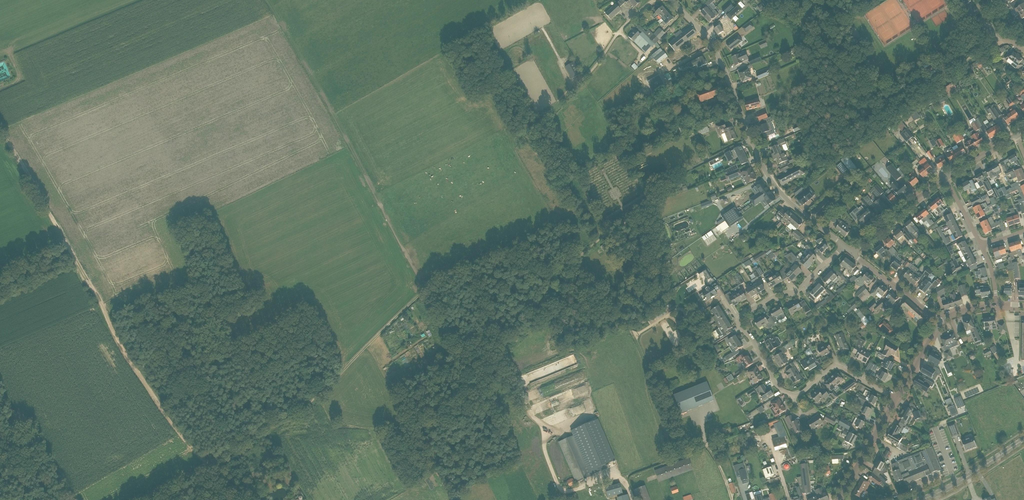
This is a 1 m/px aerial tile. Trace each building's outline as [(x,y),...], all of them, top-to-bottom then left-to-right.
[(615,4),(619,8),(626,2),(628,4),(630,2),(635,7),(640,2),(637,0),(627,0),(625,1),(624,0),(620,0),(615,4)] [(701,13),(705,18),(711,12),(714,10),(710,5),(715,0),(709,0),(707,1),(708,2),(705,4),(707,7),(705,9),(701,13)] [(962,8),(971,1),(970,0),(956,0),(962,8)] [(730,3),(722,10),(726,14),(733,7),(730,3)] [(1019,15),(1023,11),(1023,4),(1020,6),(1018,3),(1012,7),(1014,11),(1015,10),(1019,15)] [(615,4),(605,13),(611,20),(621,10),(619,8),(615,4)] [(726,15),(731,20),(742,10),(738,5),(726,15)] [(662,7),(652,16),(654,19),(658,16),(660,19),(667,13),(662,7)] [(711,12),(705,18),(710,22),(713,19),(716,17),(719,14),(714,10),(711,12)] [(661,26),(660,27),(665,33),(671,27),(668,24),(669,22),(673,19),(667,13),(660,19),(663,22),(661,24),(660,25),(661,26)] [(715,25),(717,27),(714,29),(718,36),(727,30),(725,26),(724,26),(723,23),(722,24),(719,21),(715,25)] [(668,44),(674,51),(696,34),(691,26),(682,33),(680,31),(674,35),(676,38),(668,44)] [(653,34),(653,35),(659,40),(665,34),(659,28),(653,34)] [(659,40),(653,35),(650,38),(645,33),(644,34),(642,32),(640,34),(635,30),(628,37),(633,42),(633,41),(645,52),(653,43),(655,45),(659,40)] [(743,41),(738,36),(727,45),(731,50),(743,41)] [(761,48),(767,46),(765,40),(759,42),(761,48)] [(650,55),(653,59),(663,51),(660,47),(650,55)] [(663,51),(653,59),(658,65),(661,63),(660,62),(664,58),(665,59),(668,57),(663,51)] [(732,58),(736,66),(743,63),(743,62),(749,60),(745,52),(732,58)] [(1008,59),(1013,63),(1019,55),(1017,53),(1016,54),(1014,52),(1011,56),(1008,54),(1004,59),(1007,61),(1008,59)] [(1019,55),(1013,63),(1011,65),(1016,69),(1016,68),(1019,70),(1023,65),(1020,63),(1023,60),(1020,57),(1021,56),(1019,55)] [(751,65),(761,60),(759,56),(749,61),(751,65)] [(687,64),(689,67),(691,68),(693,67),(698,64),(700,68),(706,64),(702,57),(697,60),(696,59),(687,64)] [(0,63),(0,79),(8,76),(7,71),(6,72),(4,68),(7,67),(4,61),(0,63)] [(565,67),(569,74),(572,79),(581,74),(574,62),(565,67)] [(924,69),(928,75),(937,69),(934,63),(924,69)] [(752,78),(748,69),(747,70),(744,71),(739,73),(740,74),(739,75),(740,76),(741,77),(743,82),(748,80),(752,78)] [(768,76),(766,71),(756,75),(758,80),(768,76)] [(800,74),(803,80),(809,78),(806,71),(800,74)] [(651,80),(647,82),(649,85),(652,91),(664,85),(661,79),(660,79),(659,76),(655,78),(655,77),(651,79),(651,80)] [(672,79),(668,81),(671,88),(678,84),(677,81),(675,78),(672,79)] [(952,81),(942,88),(943,90),(946,94),(956,87),(952,81)] [(697,93),(700,102),(714,98),(713,96),(720,94),(718,87),(711,90),(711,88),(697,93)] [(932,93),(936,99),(943,95),(945,97),(946,96),(941,88),(932,93)] [(1005,99),(1010,107),(1011,106),(1015,104),(1009,96),(1005,99)] [(759,99),(745,103),(747,111),(761,107),(759,99)] [(994,105),(991,107),(998,117),(1001,115),(996,107),(994,105)] [(1005,110),(1009,115),(1014,121),(1019,117),(1011,106),(1010,107),(1005,110)] [(998,117),(991,107),(991,108),(988,110),(994,119),(998,117)] [(756,115),(759,122),(768,118),(765,111),(756,115)] [(1014,121),(1009,115),(1007,116),(1005,114),(1002,116),(1005,119),(1004,119),(1008,125),(1014,121)] [(771,117),(759,122),(761,126),(760,127),(763,134),(764,137),(765,137),(775,133),(771,123),(773,122),(772,120),(773,119),(772,117),(771,118),(771,117)] [(979,118),(976,120),(980,127),(984,125),(979,118)] [(996,135),(989,124),(987,120),(983,122),(987,127),(984,129),(986,132),(990,139),(996,135)] [(720,135),(725,133),(729,141),(736,138),(732,127),(726,130),(726,129),(727,129),(724,122),(716,125),(720,135)] [(982,131),(977,122),(971,125),(974,130),(969,133),(970,136),(972,139),(972,140),(976,147),(977,146),(978,147),(980,146),(979,145),(984,142),(980,136),(978,133),(982,131)] [(993,122),(989,124),(996,135),(1002,132),(997,122),(994,124),(993,122)] [(801,123),(792,127),(795,132),(803,128),(801,123)] [(903,132),(901,134),(906,142),(909,140),(913,137),(907,129),(903,132)] [(959,131),(956,133),(961,142),(962,141),(964,140),(964,139),(959,131)] [(961,142),(956,133),(952,135),(957,144),(961,142)] [(972,139),(970,136),(964,139),(964,140),(962,141),(964,144),(969,151),(974,148),(974,149),(976,148),(976,147),(972,140),(972,139)] [(772,155),(773,157),(784,152),(782,146),(786,144),(784,139),(779,141),(780,144),(772,148),(774,153),(772,155)] [(936,142),(939,148),(944,145),(941,139),(936,142)] [(748,162),(742,150),(741,148),(741,146),(725,154),(729,162),(739,157),(740,158),(739,159),(740,162),(741,161),(743,165),(748,162)] [(961,146),(954,151),(958,158),(965,153),(961,146)] [(958,158),(954,151),(952,147),(944,152),(945,154),(950,162),(954,160),(955,160),(957,158),(958,158)] [(784,152),(773,157),(774,160),(777,159),(779,164),(788,160),(784,152)] [(1017,160),(1015,155),(1008,159),(1011,164),(1014,162),(1017,168),(1021,166),(1017,160)] [(851,173),(857,169),(849,156),(842,160),(851,173)] [(935,162),(939,169),(947,164),(943,157),(935,162)] [(921,165),(919,162),(918,162),(916,160),(911,164),(908,159),(905,161),(911,169),(915,165),(918,168),(921,165)] [(707,169),(714,166),(712,161),(705,164),(707,169)] [(739,170),(736,164),(724,171),(726,175),(739,170)] [(777,178),(782,186),(805,173),(801,165),(788,172),(787,169),(790,168),(788,164),(779,168),(780,172),(782,171),(784,174),(777,178)] [(928,164),(923,168),(928,174),(933,170),(931,167),(930,167),(928,164)] [(887,169),(896,181),(901,177),(891,165),(887,169)] [(1006,176),(1005,173),(1003,170),(1000,171),(1000,170),(997,165),(992,168),(997,179),(1002,176),(1003,178),(1006,176)] [(742,177),(743,179),(744,179),(742,180),(742,181),(745,185),(756,179),(750,168),(742,173),(743,174),(742,175),(742,176),(742,177)] [(928,174),(923,168),(918,172),(921,176),(921,175),(923,178),(928,174)] [(998,179),(997,179),(992,168),(986,172),(991,180),(994,178),(995,181),(998,179)] [(898,172),(904,179),(907,176),(902,169),(898,172)] [(1012,174),(1013,178),(1023,174),(1021,169),(1015,172),(1015,173),(1013,173),(1012,170),(1009,171),(1005,173),(1006,176),(1012,174)] [(912,178),(908,181),(913,187),(918,182),(915,177),(917,176),(914,172),(909,175),(912,178)] [(981,174),(975,178),(978,182),(977,183),(980,188),(984,185),(988,192),(989,196),(994,193),(992,190),(990,186),(986,178),(984,179),(983,179),(981,174)] [(1013,178),(1013,179),(1014,182),(1018,180),(1019,183),(1023,180),(1023,175),(1023,174),(1013,178)] [(977,190),(973,180),(968,182),(961,186),(965,192),(968,190),(970,194),(977,190)] [(895,181),(890,186),(894,191),(899,197),(908,190),(903,183),(899,186),(898,184),(895,181)] [(760,192),(750,199),(752,203),(769,191),(763,182),(756,187),(760,192)] [(803,185),(793,192),(796,196),(798,194),(806,188),(803,185)] [(874,188),(880,195),(884,192),(877,185),(874,188)] [(797,200),(802,206),(813,197),(812,197),(806,188),(798,194),(800,197),(797,200)] [(870,193),(876,200),(881,197),(875,190),(870,193)] [(769,191),(752,203),(755,206),(765,199),(768,205),(776,200),(769,191)] [(884,195),(888,200),(892,204),(897,199),(891,192),(888,194),(886,193),(884,195)] [(970,201),(972,206),(983,201),(981,198),(980,195),(977,197),(977,198),(970,201)] [(864,199),(870,206),(873,209),(876,207),(881,213),(887,208),(883,203),(883,204),(879,199),(873,204),(870,200),(870,199),(867,196),(864,199)] [(811,213),(817,219),(834,203),(828,197),(811,213)] [(939,198),(934,202),(944,215),(949,211),(947,208),(944,210),(940,205),(943,203),(939,198)] [(868,208),(870,206),(864,199),(862,201),(868,208)] [(944,215),(934,202),(929,206),(933,211),(935,209),(939,214),(938,215),(937,214),(934,217),(937,221),(944,215)] [(973,209),(976,214),(988,208),(986,203),(980,206),(980,205),(973,209)] [(729,210),(721,215),(725,221),(739,212),(734,206),(729,209),(729,210)] [(862,206),(858,209),(867,220),(873,215),(870,211),(868,209),(866,211),(862,206)] [(858,208),(850,214),(855,221),(858,219),(862,224),(867,220),(858,209),(858,208)] [(988,208),(976,214),(976,215),(975,216),(976,218),(977,218),(978,219),(985,216),(984,213),(989,211),(988,208)] [(779,221),(781,219),(782,220),(789,226),(790,224),(797,230),(803,223),(788,211),(786,213),(782,209),(776,215),(777,216),(775,218),(779,221)] [(925,209),(920,213),(926,221),(929,219),(927,216),(929,214),(925,209)] [(1010,212),(1010,213),(1011,213),(1012,217),(1015,224),(1020,223),(1018,215),(1016,216),(1014,211),(1010,212)] [(739,212),(725,221),(730,227),(738,222),(743,219),(739,212)] [(926,221),(920,213),(915,217),(919,222),(921,220),(924,223),(926,221)] [(1011,213),(1010,213),(1005,214),(1007,219),(1009,226),(1015,224),(1012,217),(1011,213)] [(944,218),(947,223),(954,220),(951,214),(944,218)] [(980,224),(983,229),(994,223),(991,217),(988,219),(988,220),(980,224)] [(835,229),(845,237),(850,231),(840,223),(842,222),(839,220),(834,226),(836,228),(835,229)] [(947,223),(950,229),(957,225),(954,220),(947,223)] [(994,223),(983,229),(985,234),(992,231),(991,229),(1000,225),(1001,228),(1004,226),(1002,220),(994,223)] [(910,221),(904,225),(908,229),(908,230),(909,230),(911,233),(912,232),(914,236),(916,234),(917,234),(917,233),(919,231),(914,225),(913,224),(910,221)] [(937,228),(940,234),(942,233),(940,228),(942,228),(945,226),(945,224),(937,228)] [(950,229),(952,235),(960,231),(957,225),(950,229)] [(796,230),(791,235),(798,240),(799,241),(805,238),(802,235),(796,230)] [(905,242),(901,238),(904,235),(899,230),(894,235),(902,244),(905,242)] [(960,231),(952,235),(955,240),(962,237),(960,231)] [(820,236),(815,239),(816,242),(820,245),(817,248),(819,250),(822,253),(828,248),(822,242),(823,240),(822,239),(820,236)] [(884,242),(890,248),(895,244),(890,238),(884,242)] [(958,245),(960,251),(968,247),(965,241),(958,245)] [(1017,250),(1014,243),(1009,245),(1011,253),(1009,254),(1011,260),(1015,259),(1014,256),(1018,254),(1016,250),(1017,250)] [(808,255),(806,257),(812,264),(817,259),(809,251),(811,249),(808,245),(804,247),(807,250),(805,252),(808,255)] [(882,253),(885,251),(885,250),(881,245),(874,251),(882,259),(885,257),(882,253)] [(1004,246),(998,248),(1001,258),(1006,257),(1006,255),(1006,254),(1004,246)] [(888,251),(895,259),(899,255),(893,247),(888,251)] [(960,251),(963,256),(971,253),(968,247),(960,251)] [(1001,258),(998,248),(993,250),(996,261),(1002,259),(1001,258)] [(767,256),(770,260),(776,256),(772,252),(767,256)] [(792,253),(788,254),(794,260),(796,258),(807,269),(812,264),(806,257),(805,257),(803,255),(800,257),(798,255),(796,257),(792,253)] [(963,256),(966,262),(973,258),(971,253),(963,256)] [(793,268),(790,270),(797,277),(802,272),(792,262),(794,260),(788,254),(784,256),(792,264),(791,266),(793,268)] [(894,262),(891,266),(897,271),(901,266),(905,262),(897,256),(894,261),(895,261),(894,262)] [(906,268),(907,268),(906,268),(910,263),(914,259),(910,257),(903,266),(906,268)] [(841,265),(846,269),(851,262),(846,258),(841,265)] [(977,262),(976,260),(975,260),(975,261),(973,258),(966,262),(962,264),(963,266),(967,264),(969,268),(976,264),(977,263),(977,262)] [(851,262),(846,269),(849,271),(848,272),(850,274),(856,266),(851,262)] [(904,277),(909,281),(914,275),(916,273),(910,269),(913,266),(915,263),(914,262),(911,264),(910,263),(906,268),(907,268),(909,270),(909,271),(904,277)] [(1008,297),(1012,297),(1012,295),(1012,289),(1015,289),(1015,286),(1012,264),(1012,263),(1009,265),(1008,265),(1008,271),(1009,277),(1004,278),(1004,296),(1008,295),(1008,297)] [(706,267),(698,272),(701,277),(704,275),(709,282),(713,279),(706,267)] [(797,277),(790,270),(788,268),(785,271),(785,270),(783,272),(786,275),(785,275),(792,281),(797,277)] [(920,279),(922,281),(926,276),(928,277),(929,277),(933,272),(928,268),(923,275),(919,272),(919,273),(917,272),(916,273),(914,275),(909,281),(915,285),(920,279)] [(981,277),(982,281),(988,279),(987,275),(985,268),(978,269),(978,271),(975,272),(976,278),(981,277)] [(768,271),(770,274),(777,285),(783,281),(778,274),(775,276),(773,272),(772,273),(770,270),(768,271)] [(831,272),(827,276),(833,282),(838,278),(835,275),(831,272)] [(735,275),(736,276),(741,284),(744,283),(740,276),(738,273),(735,275)] [(854,281),(859,285),(860,285),(861,285),(862,285),(862,284),(863,284),(863,283),(865,281),(869,285),(874,279),(867,273),(863,278),(861,276),(854,281)] [(770,274),(764,277),(766,281),(771,288),(777,285),(770,274)] [(842,275),(840,277),(844,281),(848,285),(857,279),(856,278),(854,276),(849,280),(847,278),(846,279),(842,275)] [(733,277),(738,286),(739,286),(741,284),(736,276),(733,277)] [(827,276),(822,281),(826,284),(828,286),(829,287),(828,287),(828,288),(830,290),(833,287),(832,286),(831,285),(833,282),(827,276)] [(926,276),(922,281),(924,283),(919,289),(925,294),(930,288),(933,290),(940,284),(935,280),(932,285),(926,280),(929,277),(928,277),(929,277),(928,277),(926,276)] [(757,284),(754,286),(758,293),(765,290),(758,278),(755,281),(757,284)] [(714,296),(717,295),(716,292),(720,289),(716,283),(709,288),(709,287),(706,289),(707,291),(703,293),(706,298),(706,299),(707,299),(708,301),(711,298),(712,299),(715,297),(714,296)] [(758,293),(754,286),(751,287),(749,284),(746,286),(752,297),(758,293)] [(819,284),(815,289),(821,295),(825,290),(819,284)] [(875,297),(876,295),(881,299),(888,290),(881,285),(879,287),(876,285),(873,290),(871,294),(875,297)] [(934,290),(938,298),(947,292),(943,285),(934,290)] [(733,289),(736,294),(740,302),(746,298),(742,291),(739,286),(738,286),(733,289)] [(974,287),(975,290),(975,295),(981,294),(981,297),(991,296),(989,286),(985,287),(983,287),(983,286),(980,287),(980,286),(974,287)] [(856,294),(863,302),(871,295),(864,287),(856,294)] [(821,295),(815,289),(810,293),(811,294),(809,296),(814,301),(821,295)] [(736,294),(733,296),(730,292),(724,296),(728,301),(731,299),(734,305),(740,302),(736,294)] [(949,294),(951,299),(954,307),(963,304),(960,296),(956,298),(954,292),(949,294)] [(896,302),(899,298),(893,293),(886,300),(887,301),(884,303),(891,309),(897,303),(896,302)] [(954,307),(951,299),(946,301),(945,298),(941,299),(942,303),(945,310),(954,307)] [(913,319),(916,322),(917,321),(920,325),(927,318),(907,299),(901,307),(914,319),(913,319)] [(787,306),(791,314),(801,308),(797,301),(790,305),(790,304),(787,306)] [(874,308),(877,311),(884,305),(881,301),(877,306),(877,305),(874,308)] [(871,311),(874,308),(877,305),(874,302),(868,308),(871,311)] [(694,311),(697,315),(700,314),(699,314),(706,309),(707,309),(711,306),(709,304),(705,306),(705,307),(704,309),(702,306),(697,310),(697,309),(694,311)] [(773,317),(770,319),(774,326),(779,323),(778,321),(780,319),(781,320),(784,318),(784,317),(785,316),(781,310),(782,309),(782,308),(781,309),(779,306),(778,305),(775,307),(775,308),(770,312),(773,317)] [(712,310),(716,316),(722,312),(719,306),(712,310)] [(855,312),(861,320),(865,316),(860,308),(855,312)] [(664,310),(655,314),(657,318),(666,314),(664,310)] [(716,323),(726,317),(726,316),(724,313),(724,314),(722,312),(716,316),(718,320),(716,322),(716,323)] [(774,326),(770,319),(767,320),(764,315),(754,321),(759,328),(766,324),(769,329),(774,326)] [(861,320),(866,327),(871,324),(866,316),(861,320)] [(983,319),(984,324),(985,331),(997,329),(995,316),(991,317),(991,318),(983,319)] [(720,323),(722,326),(722,327),(729,322),(726,317),(716,323),(717,324),(718,324),(720,323)] [(964,323),(965,327),(964,327),(966,332),(970,330),(975,343),(976,343),(977,345),(982,343),(975,327),(974,328),(971,320),(964,323)] [(879,327),(889,336),(890,335),(894,330),(884,321),(879,326),(880,326),(879,327)] [(722,327),(722,326),(716,330),(717,331),(719,334),(719,335),(718,336),(720,339),(733,332),(731,329),(732,328),(729,322),(722,327)] [(1007,333),(1005,322),(998,324),(1000,334),(1007,333)] [(835,336),(842,353),(849,350),(842,333),(835,336)] [(727,338),(732,346),(739,341),(736,336),(735,336),(733,334),(727,338)] [(765,342),(771,351),(781,345),(782,344),(778,338),(776,337),(774,339),(771,334),(765,338),(767,341),(765,342)] [(941,339),(943,343),(944,346),(947,345),(947,346),(957,342),(953,334),(948,336),(948,337),(946,337),(941,339)] [(858,355),(856,358),(866,363),(871,354),(867,352),(866,353),(861,350),(865,342),(860,338),(855,346),(856,347),(853,352),(858,355)] [(739,341),(732,346),(735,351),(743,347),(743,346),(742,343),(741,344),(739,341)] [(400,343),(394,345),(398,353),(403,351),(400,343)] [(818,349),(822,357),(829,353),(828,350),(831,349),(828,343),(818,349)] [(884,350),(882,354),(885,356),(889,358),(891,354),(894,356),(898,349),(888,343),(884,350)] [(775,357),(780,367),(782,366),(783,366),(789,362),(784,354),(787,352),(784,347),(776,352),(779,355),(775,357)] [(805,359),(800,362),(805,370),(808,368),(809,371),(817,366),(815,363),(818,362),(815,358),(809,349),(806,350),(806,352),(806,353),(807,355),(808,355),(810,355),(812,357),(811,359),(812,360),(807,363),(806,361),(805,359)] [(934,349),(931,353),(932,353),(928,360),(932,362),(931,362),(934,364),(935,363),(938,366),(942,358),(939,356),(940,354),(937,353),(938,352),(934,349)] [(943,352),(947,360),(953,358),(949,350),(943,352)] [(726,359),(723,361),(724,363),(733,357),(731,353),(725,357),(726,359)] [(736,359),(739,364),(741,362),(745,368),(753,363),(748,355),(746,357),(744,354),(736,359)] [(787,366),(789,369),(798,364),(796,361),(787,366)] [(880,366),(890,371),(894,364),(887,361),(885,364),(882,362),(880,366)] [(867,366),(865,370),(865,371),(869,373),(871,370),(875,372),(878,367),(874,364),(870,362),(867,366)] [(925,365),(921,372),(924,374),(931,378),(935,372),(938,374),(939,375),(941,374),(939,370),(934,367),(932,370),(925,365)] [(748,372),(755,384),(763,379),(755,367),(748,372)] [(801,379),(794,367),(787,372),(786,373),(790,378),(791,377),(795,383),(801,379)] [(876,377),(884,382),(888,375),(882,372),(881,375),(878,373),(876,377)] [(837,373),(831,378),(837,385),(843,380),(837,373)] [(837,385),(831,378),(825,383),(831,391),(837,385)] [(917,379),(914,385),(919,388),(918,389),(922,392),(923,390),(924,391),(928,385),(932,388),(934,384),(925,378),(922,382),(917,379)] [(714,400),(706,382),(673,395),(680,414),(714,400)] [(758,388),(756,390),(760,396),(761,396),(764,401),(773,395),(769,388),(767,390),(763,385),(758,388)] [(835,399),(830,394),(829,395),(824,390),(821,393),(818,390),(811,396),(817,403),(823,397),(825,400),(829,396),(832,401),(835,399)] [(858,399),(865,403),(866,399),(860,396),(861,394),(857,393),(855,397),(858,399)] [(868,402),(870,403),(874,405),(878,399),(869,394),(867,398),(870,399),(868,402)] [(960,396),(954,399),(958,409),(965,406),(964,404),(961,396),(960,396)] [(771,403),(778,415),(786,410),(778,398),(771,403)] [(859,408),(863,410),(861,413),(868,417),(872,410),(862,404),(859,408)] [(1018,404),(1012,407),(1018,416),(1023,412),(1018,404)] [(954,405),(948,408),(952,417),(958,414),(954,405)] [(911,419),(911,417),(909,416),(912,410),(905,406),(899,417),(908,422),(910,421),(911,419)] [(1012,407),(1006,411),(1012,419),(1018,416),(1012,407)] [(790,430),(792,429),(794,434),(803,430),(798,420),(795,422),(792,415),(785,419),(790,430)] [(808,422),(810,427),(812,430),(823,423),(818,415),(813,418),(814,419),(808,422)] [(824,420),(833,425),(836,420),(827,415),(824,420)] [(852,425),(855,426),(861,429),(865,423),(856,418),(852,425)] [(568,438),(559,442),(560,446),(576,483),(592,476),(592,475),(606,469),(604,465),(614,460),(597,419),(571,430),(574,435),(568,438)] [(841,419),(838,425),(839,425),(845,429),(846,428),(849,430),(852,424),(845,420),(845,421),(841,419)] [(890,433),(887,439),(898,445),(897,447),(905,452),(907,451),(905,446),(900,443),(902,438),(898,435),(900,431),(902,432),(901,433),(902,433),(903,434),(904,434),(905,434),(906,433),(907,433),(908,432),(909,431),(908,430),(909,428),(904,425),(900,422),(897,426),(894,425),(889,433),(890,433)] [(948,426),(952,438),(959,435),(955,424),(948,426)] [(839,425),(837,429),(843,432),(841,436),(846,439),(845,441),(852,445),(857,437),(852,434),(853,432),(849,430),(846,428),(845,429),(839,425)] [(772,439),(775,451),(787,448),(784,436),(772,439)] [(962,441),(965,451),(977,447),(973,437),(962,441)] [(903,479),(906,485),(931,474),(930,474),(935,472),(935,473),(942,470),(932,447),(930,448),(896,462),(900,469),(899,470),(901,476),(902,476),(903,479)] [(875,468),(872,473),(879,478),(880,479),(882,481),(885,478),(883,475),(883,474),(887,472),(884,464),(881,462),(882,461),(881,459),(880,459),(879,461),(878,461),(874,467),(875,468)] [(903,479),(902,476),(901,476),(899,470),(900,469),(896,462),(895,462),(895,463),(892,465),(894,471),(893,472),(897,482),(903,480),(903,479)] [(734,466),(735,472),(739,471),(742,480),(747,479),(743,463),(734,466)] [(807,464),(800,465),(803,494),(808,493),(807,484),(809,484),(807,464)] [(869,478),(879,485),(882,481),(880,479),(872,473),(869,478)] [(567,481),(569,487),(575,484),(572,478),(567,481)] [(853,494),(860,498),(869,481),(862,478),(853,494)] [(619,483),(591,490),(593,496),(620,489),(619,483)] [(637,499),(650,499),(645,486),(634,490),(637,499)] [(807,499),(829,499),(826,492),(823,493),(821,488),(820,488),(815,490),(817,493),(806,498),(807,499)] [(799,497),(791,499),(804,499),(801,489),(797,491),(799,497)]
